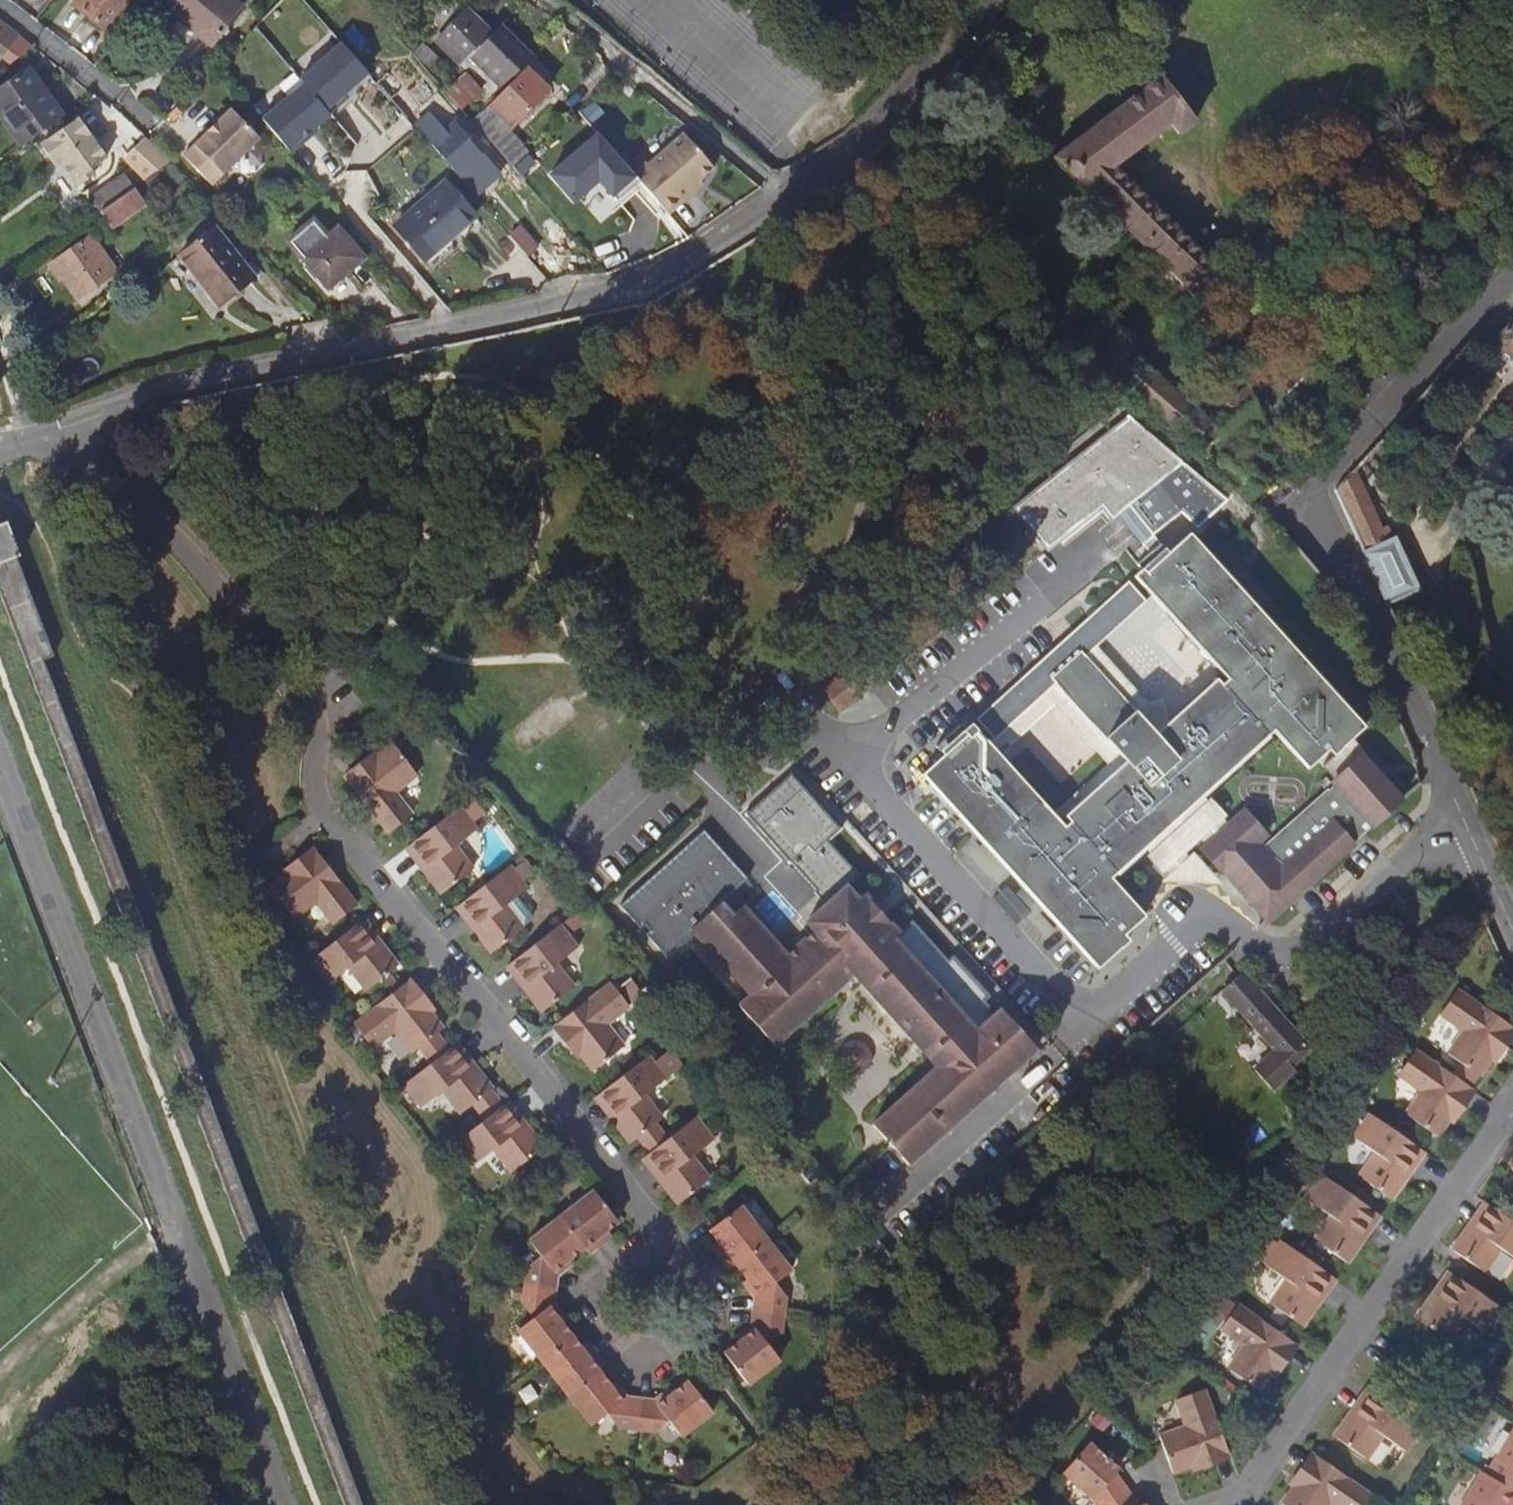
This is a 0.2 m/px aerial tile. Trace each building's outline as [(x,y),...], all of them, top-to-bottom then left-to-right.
[(105,31),(129,0),(77,0),(73,5),(105,31)] [(211,45),(243,8),(233,0),(174,0),(167,8),(211,45)] [(462,66),(473,55),(505,86),(533,57),(500,26),(492,35),(467,11),(437,42),(462,66)] [(0,21),(0,57),(1,58),(10,47),(19,35),(12,31),(0,21)] [(341,45),(299,81),(303,86),(329,116),(347,100),(343,95),(367,74),(341,45)] [(412,54),(430,75),(439,67),(420,46),(412,54)] [(16,51),(10,47),(1,58),(7,62),(16,51)] [(534,60),(504,90),(490,104),(511,126),(525,112),(549,90),(541,83),(549,74),(534,60)] [(63,117),(29,70),(0,90),(0,116),(22,146),(23,145),(63,117)] [(1161,76),(1159,77),(1053,157),(1125,228),(1130,233),(1139,240),(1158,258),(1196,298),(1222,273),(1116,165),(1171,122),(1179,133),(1195,120),(1161,76)] [(376,84),(389,99),(396,93),(397,92),(383,77),(376,84)] [(446,93),(460,109),(479,92),(465,77),(446,93)] [(262,121),(290,155),(303,144),(300,141),(312,131),(329,116),(303,86),(262,121)] [(389,99),(406,119),(413,112),(396,93),(389,99)] [(347,100),(329,116),(332,120),(351,104),(347,100)] [(472,123),(498,152),(511,140),(516,136),(498,115),(490,105),(472,123)] [(230,109),(184,156),(213,184),(259,137),(230,109)] [(74,180),(105,158),(78,120),(42,145),(51,157),(56,154),(74,180)] [(429,144),(465,186),(489,164),(453,123),(429,144)] [(312,131),(300,141),(303,144),(315,134),(312,131)] [(689,189),(711,169),(680,135),(645,168),(642,164),(629,176),(667,216),(692,193),(689,189)] [(498,152),(521,178),(534,166),(511,140),(498,152)] [(588,143),(550,176),(546,179),(558,192),(562,189),(574,202),(612,169),(588,143)] [(137,181),(153,169),(135,145),(119,156),(137,181)] [(100,212),(129,191),(120,178),(91,199),(100,212)] [(129,191),(100,212),(111,228),(145,204),(140,196),(148,190),(141,182),(129,191)] [(424,260),(475,216),(446,183),(395,227),(424,260)] [(288,242),(328,289),(363,258),(338,229),(328,238),(313,221),(288,242)] [(509,236),(527,257),(538,247),(520,227),(509,236)] [(1117,235),(1123,241),(1130,233),(1125,228),(1117,235)] [(213,229),(179,256),(219,306),(224,311),(237,301),(232,296),(253,278),(213,229)] [(1049,321),(1058,328),(1139,240),(1130,233),(1123,241),(1049,321)] [(74,272),(89,292),(115,271),(87,237),(48,268),(60,282),(63,280),(74,272)] [(1099,323),(1158,258),(1139,240),(1058,328),(1060,330),(1175,429),(1186,438),(1191,443),(1191,442),(1210,422),(1208,420),(1099,323)] [(79,300),(89,292),(74,272),(63,280),(79,300)] [(1492,343),(1512,360),(1512,321),(1492,343)] [(1312,368),(1286,394),(1303,411),(1329,385),(1312,368)] [(1065,468),(1012,517),(1048,556),(1105,503),(1151,553),(1161,543),(1154,535),(1153,536),(1127,508),(1180,461),(1119,418),(1102,434),(1109,442),(1072,476),(1065,468)] [(1180,445),(1186,438),(1175,429),(1170,435),(1180,445)] [(1065,468),(1072,476),(1109,442),(1102,434),(1065,468)] [(1369,563),(1388,604),(1420,589),(1391,526),(1382,531),(1356,472),(1337,493),(1369,563)] [(342,1504),(362,1504),(45,661),(55,657),(17,558),(22,556),(8,519),(0,522),(0,521),(0,595),(342,1504)] [(1151,706),(1097,647),(1094,644),(1105,634),(1090,617),(975,723),(994,743),(989,748),(970,728),(962,735),(968,741),(946,762),(943,759),(942,759),(921,779),(936,795),(934,797),(945,809),(948,807),(1098,971),(1121,950),(1105,932),(1111,927),(1122,940),(1145,919),(1110,881),(1144,849),(1149,855),(1145,858),(1162,876),(1200,841),(1205,846),(1201,850),(1223,874),(1224,873),(1248,898),(1247,899),(1268,922),(1406,799),(1365,754),(1369,751),(1356,736),(1368,725),(1217,561),(1219,559),(1208,547),(1206,549),(1191,533),(1170,553),(1161,543),(1151,553),(1138,564),(1143,569),(1135,576),(1229,678),(1224,684),(1219,678),(1169,723),(1166,721),(1165,717),(1161,704),(1151,706)] [(1130,581),(1090,617),(1105,634),(1094,644),(1097,647),(1148,600),(1130,581)] [(871,652),(824,689),(842,710),(889,673),(871,652)] [(968,741),(962,735),(957,730),(934,751),(942,759),(943,759),(946,762),(968,741)] [(389,832),(400,823),(411,814),(394,792),(417,774),(392,743),(347,778),(389,832)] [(670,953),(699,927),(754,989),(742,1000),(778,1039),(857,968),(944,1065),(879,1123),(895,1140),(906,1130),(927,1152),(1040,1051),(1024,1033),(1013,1042),(993,1020),(986,1027),(979,1032),(968,1019),(975,1014),(917,952),(912,956),(894,935),(899,931),(864,891),(858,896),(845,883),(858,872),(826,838),(839,826),(787,770),(774,782),(775,783),(769,788),(769,787),(761,794),(762,795),(758,799),(757,798),(744,810),(745,811),(739,816),(738,815),(731,822),(733,824),(734,824),(775,869),(774,869),(776,871),(778,870),(803,897),(801,899),(813,912),(810,915),(818,923),(822,928),(803,944),(799,941),(789,950),(745,901),(734,910),(723,898),(750,873),(706,824),(622,900),(643,923),(647,920),(652,925),(648,929),(670,953)] [(443,891),(452,884),(473,867),(454,845),(477,828),(472,821),(485,810),(476,799),(463,809),(459,804),(413,840),(407,846),(443,891)] [(269,887),(294,919),(318,899),(336,922),(345,915),(356,905),(315,852),(299,864),(269,887)] [(465,900),(460,904),(483,933),(481,936),(494,952),(503,945),(523,929),(506,907),(528,889),(509,865),(465,900)] [(822,928),(818,923),(799,941),(803,944),(822,928)] [(396,966),(383,949),(379,952),(357,924),(354,926),(308,963),(327,985),(348,968),(365,991),(391,970),(396,966)] [(561,924),(517,960),(511,964),(532,991),(529,994),(543,1012),(553,1003),(574,988),(555,964),(578,947),(561,924)] [(917,952),(899,931),(894,935),(912,956),(917,952)] [(1240,975),(1223,991),(1253,1027),(1233,1044),(1273,1087),(1296,1067),(1293,1063),(1311,1047),(1280,1015),(1281,1014),(1240,975)] [(443,1028),(430,1011),(407,982),(403,985),(355,1023),(373,1048),(395,1030),(413,1053),(437,1033),(443,1028)] [(566,1020),(559,1026),(581,1054),(593,1070),(597,1067),(623,1046),(607,1024),(628,1007),(611,984),(566,1020)] [(1512,1030),(1458,991),(1441,1016),(1464,1032),(1449,1054),(1460,1062),(1480,1077),(1512,1030)] [(1004,1010),(993,1020),(1013,1042),(1024,1033),(1004,1010)] [(979,1032),(986,1027),(975,1014),(968,1019),(979,1032)] [(492,1089),(478,1070),(474,1073),(454,1046),(449,1049),(404,1085),(421,1107),(444,1091),(461,1112),(473,1104),(488,1092),(492,1089)] [(1451,1076),(1415,1051),(1399,1075),(1422,1093),(1406,1115),(1428,1130),(1439,1136),(1450,1120),(1471,1091),(1451,1076)] [(611,1085),(599,1095),(620,1121),(617,1123),(631,1141),(637,1137),(656,1122),(662,1117),(643,1093),(666,1076),(650,1055),(611,1085)] [(1451,1076),(1471,1091),(1480,1077),(1460,1062),(1451,1076)] [(485,1120),(500,1109),(488,1092),(473,1104),(485,1120)] [(541,1148),(529,1131),(526,1133),(504,1105),(500,1109),(485,1120),(455,1144),(472,1168),(495,1150),(512,1172),(534,1154),(541,1148)] [(1421,1150),(1417,1147),(1370,1114),(1353,1138),(1375,1154),(1360,1176),(1385,1194),(1392,1199),(1404,1182),(1400,1180),(1421,1150)] [(698,1117),(670,1140),(651,1155),(649,1157),(670,1183),(666,1186),(680,1203),(689,1197),(709,1179),(693,1157),(715,1140),(698,1117)] [(637,1137),(651,1155),(670,1140),(656,1122),(637,1137)] [(927,1152),(906,1130),(895,1140),(915,1162),(927,1152)] [(1377,1214),(1372,1211),(1325,1177),(1308,1201),(1330,1218),(1315,1241),(1339,1257),(1347,1263),(1358,1247),(1355,1245),(1377,1214)] [(589,1253),(605,1241),(600,1235),(607,1230),(618,1222),(593,1190),(560,1216),(584,1247),(589,1253)] [(710,1232),(718,1242),(722,1247),(717,1251),(730,1267),(735,1264),(766,1239),(741,1207),(714,1228),(710,1232)] [(1491,1207),(1471,1234),(1468,1232),(1455,1251),(1471,1262),(1487,1274),(1504,1250),(1512,1257),(1512,1222),(1491,1207)] [(524,1285),(554,1290),(556,1276),(558,1274),(554,1269),(568,1259),(584,1247),(560,1216),(530,1240),(542,1255),(527,1267),(524,1285)] [(735,1264),(748,1279),(759,1292),(756,1295),(754,1311),(784,1315),(787,1297),(775,1281),(790,1270),(766,1239),(735,1264)] [(1335,1279),(1328,1274),(1280,1241),(1262,1266),(1285,1283),(1270,1305),(1297,1324),(1302,1327),(1335,1279)] [(1507,1313),(1459,1279),(1455,1276),(1436,1303),(1432,1301),(1418,1321),(1426,1327),(1450,1343),(1467,1320),(1490,1336),(1507,1313)] [(541,1362),(572,1337),(561,1321),(549,1308),(553,1306),(554,1290),(524,1285),(521,1305),(531,1318),(516,1330),(541,1362)] [(1238,1306),(1228,1319),(1220,1331),(1243,1347),(1228,1370),(1256,1389),(1260,1392),(1274,1374),(1293,1345),(1286,1339),(1238,1306)] [(754,1311),(752,1327),(756,1331),(740,1342),(725,1354),(731,1362),(750,1385),(780,1361),(769,1347),(782,1334),(784,1315),(754,1311)] [(1209,1324),(1220,1331),(1228,1319),(1218,1312),(1209,1324)] [(604,1365),(591,1348),(585,1353),(580,1348),(572,1337),(541,1362),(567,1395),(598,1370),(604,1365)] [(636,1429),(640,1401),(626,1399),(622,1402),(610,1388),(613,1385),(598,1370),(567,1395),(590,1425),(606,1413),(616,1427),(636,1429)] [(689,1382),(674,1394),(658,1406),(654,1403),(640,1401),(636,1429),(656,1432),(670,1422),(682,1438),(713,1413),(695,1390),(689,1382)] [(1376,1397),(1371,1394),(1350,1423),(1348,1421),(1336,1438),(1367,1460),(1384,1437),(1407,1454),(1423,1431),(1399,1413),(1409,1399),(1386,1383),(1376,1397)] [(1162,1446),(1172,1475),(1193,1467),(1228,1457),(1222,1438),(1207,1393),(1180,1401),(1189,1429),(1160,1438),(1162,1446)] [(1512,1491),(1512,1437),(1489,1477),(1512,1491)] [(1127,1491),(1116,1474),(1120,1469),(1090,1445),(1065,1474),(1095,1498),(1099,1504),(1108,1504),(1127,1491)] [(1320,1461),(1315,1458),(1294,1487),(1282,1504),(1329,1504),(1330,1503),(1333,1504),(1364,1504),(1370,1497),(1320,1461)] [(1486,1475),(1467,1504),(1512,1504),(1512,1491),(1489,1477),(1486,1475)] [(1127,1491),(1108,1504),(1136,1504),(1127,1491)]
